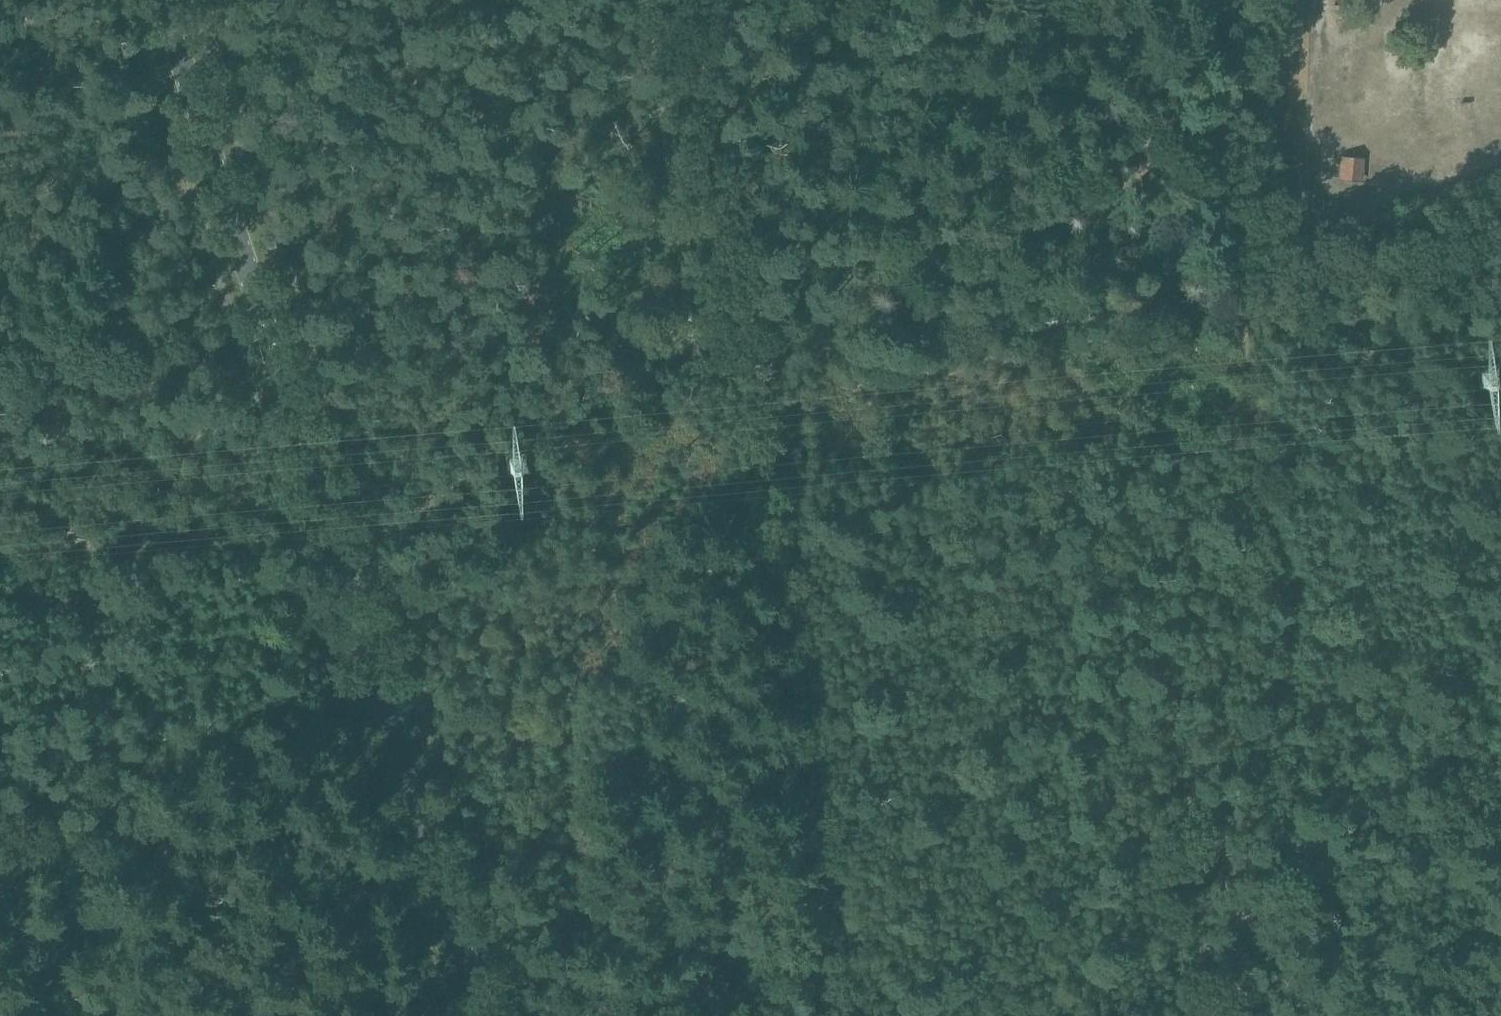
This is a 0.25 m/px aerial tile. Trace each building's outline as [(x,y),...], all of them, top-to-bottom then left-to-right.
[(1340,155),(1337,179),(1363,182),(1366,157),(1340,155)]
